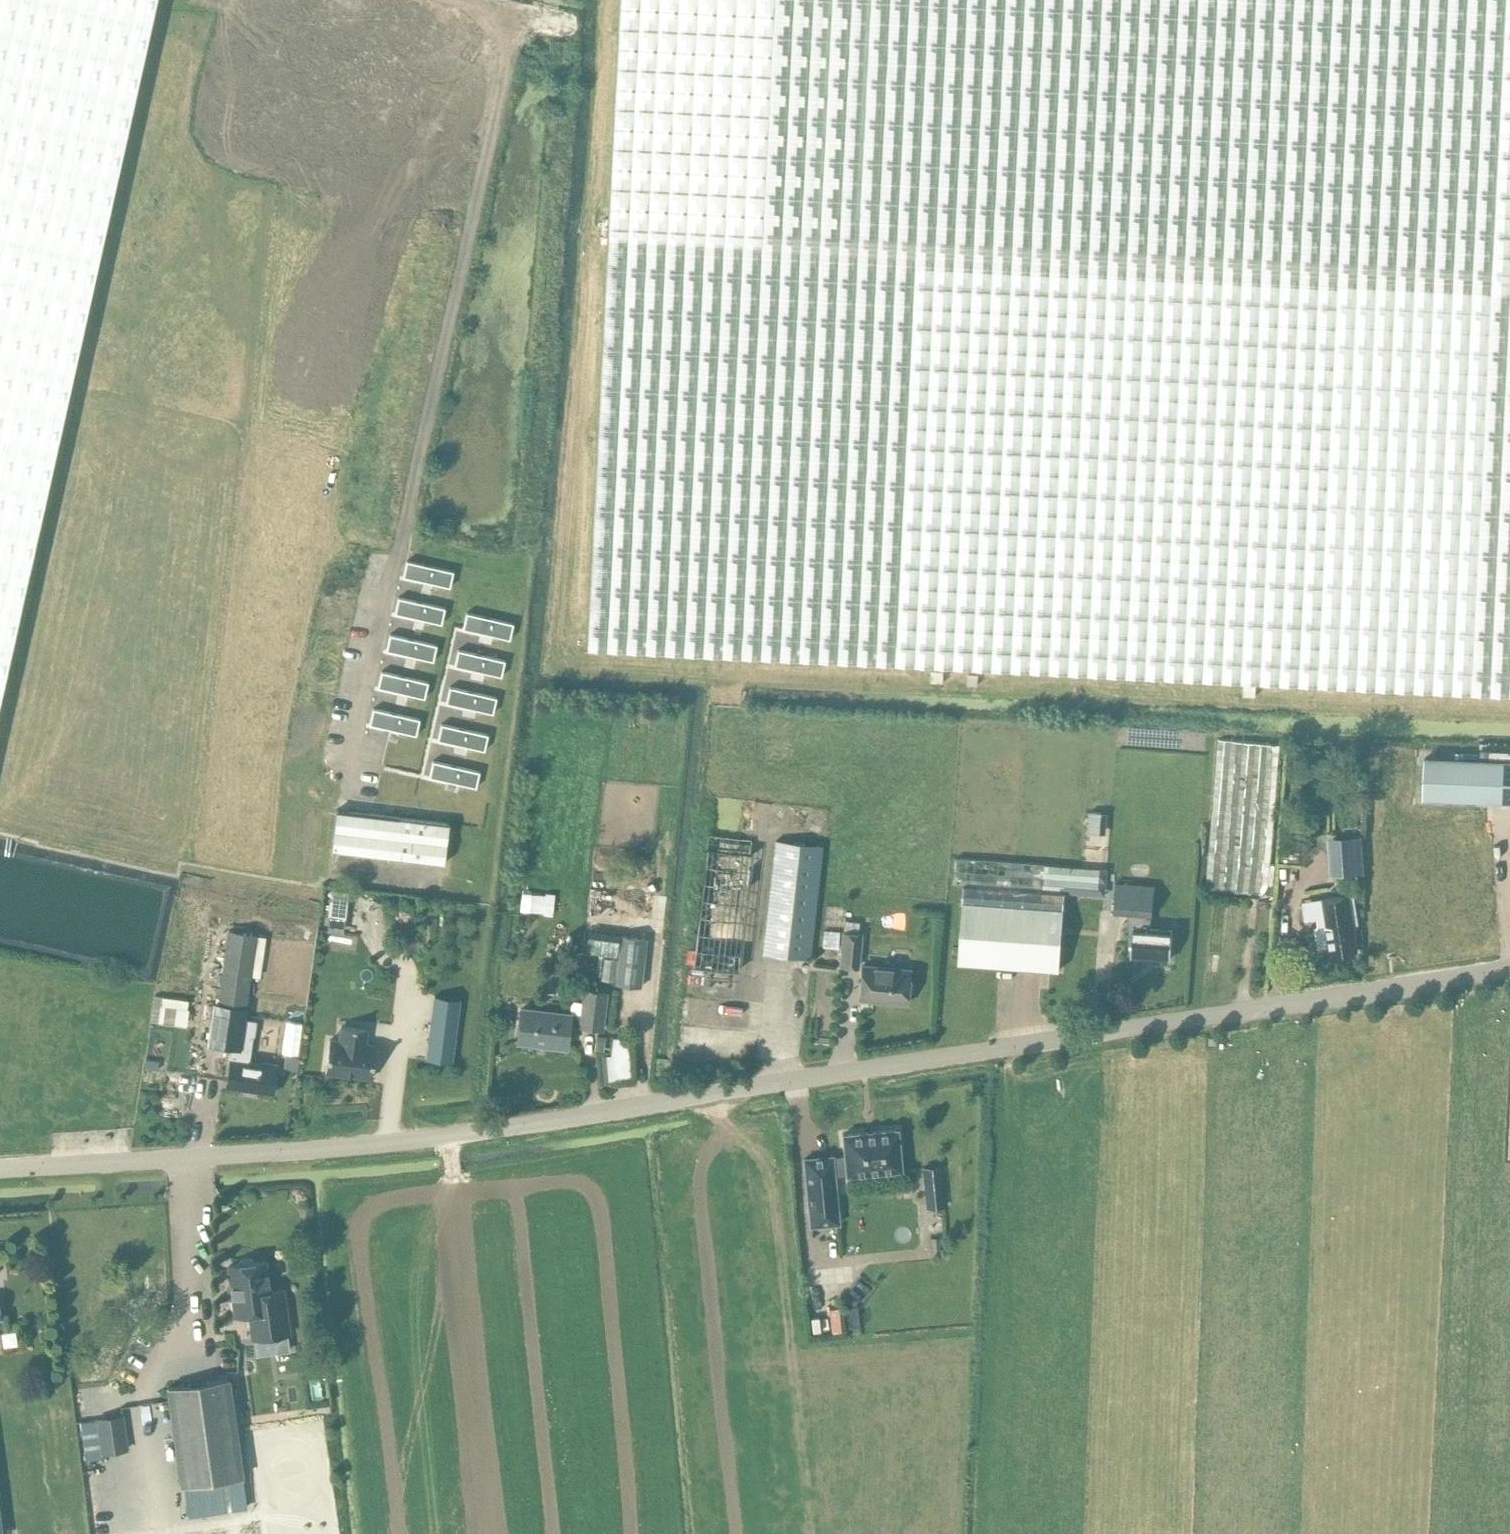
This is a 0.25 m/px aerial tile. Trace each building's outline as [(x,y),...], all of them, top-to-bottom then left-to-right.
[(46,501),(153,0),(0,0),(0,718),(46,501)] [(588,648),(1509,694),(1509,0),(621,0),(588,648)] [(405,580),(453,591),(457,575),(409,564),(405,580)] [(397,616),(444,628),(448,613),(400,600),(397,616)] [(465,633),(511,643),(515,628),(469,617),(465,633)] [(388,654),(436,665),(439,648),(392,638),(388,654)] [(457,669),(502,680),(506,665),(460,654),(457,669)] [(379,691),(427,702),(431,685),(383,674),(379,691)] [(448,706),(494,717),(497,701),(452,690),(448,706)] [(419,737),(422,722),(375,711),(371,726),(419,737)] [(439,743),(484,754),(488,738),(443,727),(439,743)] [(1207,891),(1268,895),(1269,883),(1273,884),(1275,865),(1271,864),(1280,745),(1219,740),(1207,891)] [(1481,751),(1481,762),(1425,759),(1424,800),(1488,803),(1509,804),(1509,753),(1481,751)] [(476,791),(480,775),(434,764),(430,780),(476,791)] [(332,849),(444,863),(449,825),(449,823),(336,810),(332,849)] [(1097,810),(1094,827),(1106,829),(1108,812),(1097,810)] [(693,965),(740,971),(753,853),(750,853),(752,839),(707,833),(693,965)] [(1365,874),(1362,835),(1326,838),(1329,877),(1365,874)] [(1305,852),(1305,840),(1295,839),(1294,849),(1301,849),(1301,852),(1305,852)] [(811,959),(823,846),(775,840),(763,954),(811,959)] [(959,962),(1059,970),(1065,892),(1099,895),(1101,869),(956,858),(954,884),(964,884),(959,962)] [(1131,956),(1172,958),(1173,931),(1150,929),(1151,916),(1152,916),(1155,885),(1116,882),(1114,914),(1128,915),(1127,927),(1133,928),(1131,956)] [(345,918),(348,891),(330,890),(328,917),(345,918)] [(1348,895),(1323,899),(1325,914),(1321,914),(1322,924),(1318,925),(1316,929),(1316,937),(1321,940),(1322,948),(1331,947),(1332,956),(1358,952),(1354,926),(1360,925),(1357,904),(1350,905),(1348,895)] [(227,1088),(273,1094),(277,1066),(250,1063),(252,1036),(255,1036),(256,1020),(246,1018),(256,935),(228,931),(218,1004),(214,1003),(207,1046),(229,1049),(228,1061),(230,1062),(227,1088)] [(842,931),(839,967),(859,969),(863,933),(842,931)] [(641,987),(646,939),(621,936),(616,984),(641,987)] [(863,966),(860,999),(907,1003),(910,970),(863,966)] [(518,1043),(566,1049),(569,1025),(579,1026),(578,1028),(603,1031),(608,992),(582,989),(579,1015),(522,1008),(518,1043)] [(156,1022),(192,1024),(193,997),(157,995),(156,1022)] [(324,1072),(369,1077),(373,1045),(363,1044),(365,1029),(339,1026),(338,1041),(328,1039),(324,1072)] [(616,1053),(601,1055),(604,1080),(637,1077),(633,1035),(615,1037),(616,1053)] [(159,1061),(145,1059),(144,1067),(158,1069),(159,1061)] [(845,1156),(833,1157),(833,1156),(804,1159),(810,1226),(839,1224),(835,1175),(847,1174),(847,1176),(902,1170),(898,1129),(843,1135),(845,1156)] [(943,1195),(940,1167),(923,1168),(926,1197),(943,1195)] [(265,1261),(256,1262),(252,1260),(242,1261),(240,1264),(229,1266),(236,1315),(264,1311),(265,1322),(251,1324),(253,1338),(289,1333),(283,1289),(269,1291),(265,1261)] [(168,1388),(181,1485),(243,1476),(229,1379),(168,1388)] [(95,1418),(101,1454),(129,1450),(124,1414),(95,1418)]
